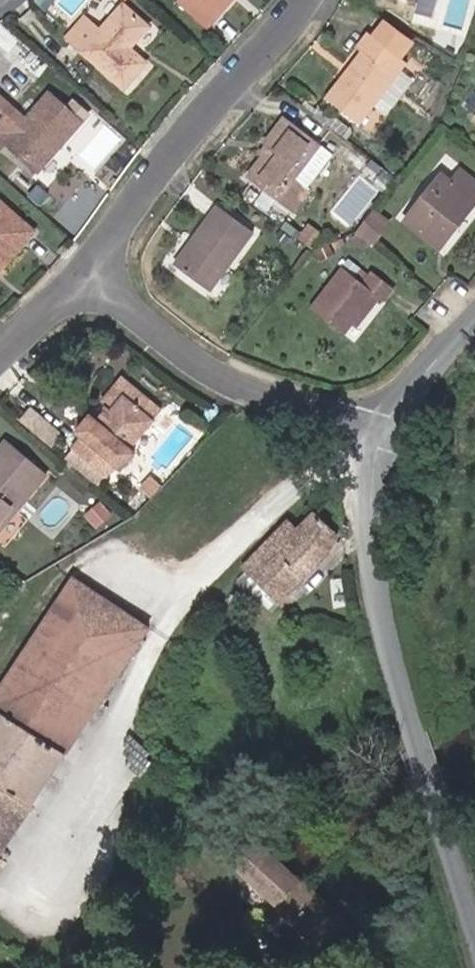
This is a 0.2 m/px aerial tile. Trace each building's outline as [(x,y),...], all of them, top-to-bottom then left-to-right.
[(216,0),(170,0),(168,2),(193,24),(216,0)] [(115,6),(90,32),(73,18),(57,38),(114,89),(137,62),(121,47),(138,25),(115,6)] [(350,49),(313,97),(348,123),(396,60),(355,28),(343,44),(350,49)] [(40,94),(18,119),(0,103),(0,147),(27,170),(69,121),(40,94)] [(460,116),(474,128),(474,97),(460,116)] [(264,140),(254,154),(238,177),(268,200),(281,208),(298,185),(285,176),(309,142),(274,116),(259,137),(264,140)] [(250,151),(254,154),(264,140),(259,137),(250,151)] [(429,172),(393,217),(428,244),(473,188),(446,167),(437,179),(429,172)] [(208,205),(165,263),(201,291),(244,232),(208,205)] [(14,243),(26,231),(0,208),(0,259),(14,243)] [(29,234),(26,231),(14,243),(18,247),(29,234)] [(333,265),(301,305),(337,333),(369,292),(377,298),(386,286),(362,269),(353,279),(333,265)] [(100,402),(107,407),(113,412),(126,397),(128,399),(138,408),(143,403),(118,380),(100,402)] [(70,449),(102,477),(112,466),(118,473),(129,462),(123,455),(159,417),(143,403),(138,408),(128,399),(126,397),(113,412),(107,407),(94,422),(89,418),(74,434),(80,439),(70,449)] [(18,423),(49,450),(62,435),(30,408),(18,423)] [(40,471),(1,440),(0,441),(0,521),(40,471)] [(60,460),(93,488),(102,477),(70,449),(60,460)] [(150,498),(161,487),(151,478),(140,489),(150,498)] [(84,516),(96,529),(110,515),(98,502),(84,516)] [(343,522),(324,503),(298,531),(288,523),(244,570),(280,605),(323,560),(338,537),(333,532),(343,522)] [(152,630),(70,575),(0,677),(0,852),(152,630)] [(246,895),(264,913),(271,904),(316,941),(340,918),(300,883),(271,857),(271,856),(254,842),(225,878),(246,895)]
